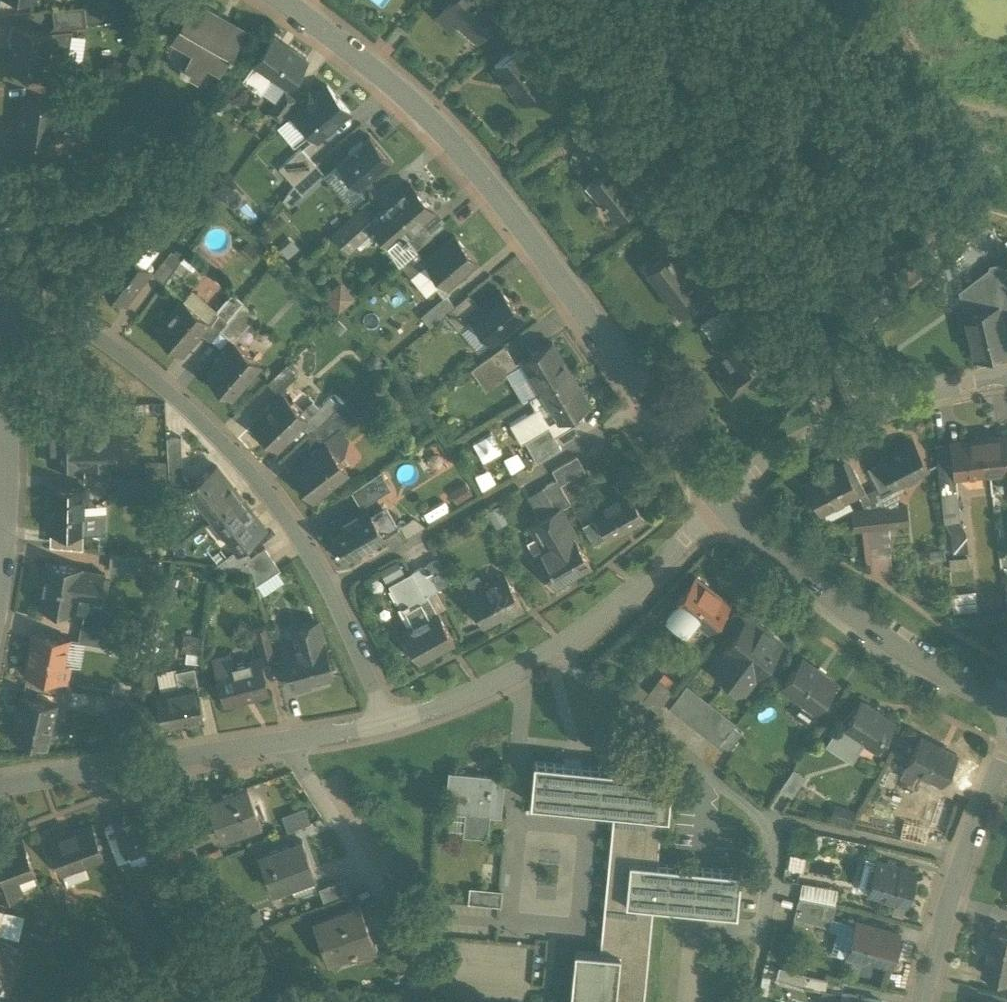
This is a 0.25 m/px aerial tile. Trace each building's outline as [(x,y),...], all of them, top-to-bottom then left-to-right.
[(141,6),(153,14),(161,0),(144,0),(141,6)] [(195,0),(192,0),(172,35),(173,36),(175,32),(193,43),(183,65),(181,64),(178,68),(187,74),(187,73),(198,80),(208,62),(219,69),(227,55),(230,56),(232,52),(231,51),(242,32),(218,18),(220,15),(195,0)] [(435,14),(436,15),(437,14),(449,25),(448,26),(449,27),(458,18),(476,36),(475,37),(476,38),(503,12),(502,11),(501,12),(488,0),(449,0),(435,14)] [(83,6),(51,9),(53,25),(85,22),(83,6)] [(49,32),(15,26),(8,69),(43,74),(43,70),(46,71),(46,69),(65,72),(71,29),(49,32)] [(304,59),(273,37),(274,36),(273,35),(242,79),(260,91),(272,75),(285,85),(285,86),(286,86),(306,58),(305,58),(304,59)] [(550,80),(521,44),(494,65),(511,88),(510,89),(520,102),(522,101),(522,102),(550,80)] [(82,80),(60,83),(61,95),(62,96),(83,93),(82,80)] [(326,84),(294,112),(305,125),(300,129),(311,141),(315,138),(316,139),(349,111),(326,84)] [(284,91),(269,111),(279,119),(294,99),(284,91)] [(57,104),(22,100),(20,112),(22,115),(19,138),(17,138),(16,139),(51,144),(54,124),(79,127),(83,93),(62,96),(61,95),(58,96),(57,104)] [(359,141),(348,150),(349,152),(336,163),(337,164),(333,168),(343,180),(348,177),(358,189),(391,161),(369,135),(361,142),(359,141)] [(300,147),(278,168),(293,184),(315,164),(300,147)] [(649,201),(618,161),(619,160),(619,159),(618,159),(599,174),(588,183),(589,184),(590,183),(604,200),(598,205),(600,207),(606,203),(616,215),(614,216),(615,217),(627,209),(631,214),(630,215),(631,216),(651,201),(650,200),(649,201)] [(315,164),(293,184),(303,194),(325,174),(315,164)] [(410,184),(378,211),(381,215),(374,221),(374,222),(375,223),(371,226),(375,230),(374,238),(382,238),(385,242),(386,241),(387,243),(385,245),(392,253),(391,254),(399,263),(399,262),(414,250),(431,235),(419,222),(433,210),(410,184)] [(360,210),(333,234),(347,249),(358,239),(354,235),(370,221),(360,210)] [(141,236),(128,252),(146,266),(159,249),(141,234),(140,235),(141,236)] [(425,262),(424,262),(425,263),(445,287),(476,261),(455,236),(425,262)] [(684,246),(670,256),(668,253),(650,267),(669,293),(666,295),(679,312),(714,285),(684,246)] [(128,252),(123,248),(97,281),(124,302),(149,269),(146,266),(128,252)] [(414,250),(399,262),(410,276),(425,263),(424,262),(425,262),(414,250)] [(170,251),(152,274),(164,283),(181,258),(170,251)] [(1004,272),(1002,263),(990,266),(988,271),(995,298),(994,298),(997,308),(1006,306),(1006,283),(1004,272)] [(740,271),(709,294),(721,310),(729,305),(752,288),(740,271)] [(988,271),(963,290),(970,315),(997,308),(994,298),(995,298),(988,271)] [(340,279),(322,293),(337,312),(355,298),(340,279)] [(191,288),(182,299),(207,321),(214,313),(217,310),(191,288)] [(752,288),(729,305),(737,318),(761,300),(752,288)] [(479,308),(469,317),(471,319),(491,342),(522,316),(501,290),(479,308)] [(217,310),(214,313),(225,322),(242,301),(232,292),(217,310)] [(454,306),(445,313),(458,329),(471,319),(469,317),(479,308),(468,294),(454,306)] [(445,295),(420,316),(429,326),(445,313),(454,306),(445,295)] [(207,321),(182,299),(154,331),(180,353),(199,331),(207,321)] [(225,322),(218,330),(233,342),(234,342),(230,338),(254,311),(242,301),(225,322)] [(964,316),(974,359),(1006,351),(1006,350),(997,308),(970,315),(964,316)] [(225,322),(214,313),(207,321),(199,331),(210,340),(218,330),(225,322)] [(744,323),(723,339),(719,334),(726,329),(716,315),(700,326),(701,327),(701,326),(715,344),(714,345),(731,368),(719,377),(731,393),(773,362),(744,323)] [(570,373),(551,341),(521,359),(540,390),(570,373)] [(233,342),(205,375),(231,397),(260,364),(234,342),(233,342)] [(503,345),(470,369),(485,391),(519,367),(503,345)] [(286,364),(268,381),(278,391),(296,374),(286,364)] [(570,373),(540,390),(558,421),(588,404),(570,373)] [(306,417),(283,394),(252,424),(276,448),(301,424),(307,418),(306,417)] [(328,396),(306,417),(307,418),(301,424),(309,433),(313,429),(338,407),(328,396)] [(338,407),(313,429),(322,440),(340,426),(343,431),(351,424),(338,407)] [(82,438),(82,419),(49,420),(49,443),(47,443),(47,444),(48,444),(48,461),(48,462),(81,461),(82,461),(82,438)] [(549,426),(525,440),(536,461),(561,447),(549,426)] [(180,436),(166,437),(168,468),(182,468),(180,436)] [(110,437),(82,438),(82,461),(81,461),(81,466),(110,465),(110,437)] [(986,439),(990,474),(1006,472),(1006,437),(986,439)] [(986,439),(950,443),(954,478),(990,474),(986,439)] [(913,442),(878,460),(879,463),(892,488),(928,470),(913,442)] [(327,444),(290,471),(312,499),(348,472),(327,444)] [(576,455),(552,469),(556,478),(560,483),(584,469),(576,455)] [(892,488),(879,463),(867,469),(877,488),(881,495),(892,488)] [(216,464),(189,484),(203,502),(201,503),(212,517),(240,495),(216,464)] [(842,465),(805,484),(820,513),(857,493),(842,465)] [(380,470),(351,490),(361,509),(362,508),(358,502),(388,485),(380,470)] [(148,479),(119,478),(119,493),(147,494),(148,479)] [(560,483),(556,478),(541,486),(554,509),(558,507),(559,508),(570,502),(560,483)] [(84,488),(48,488),(49,489),(50,489),(49,529),(48,529),(48,530),(84,531),(85,510),(84,510),(84,493),(85,493),(85,492),(82,492),(82,489),(84,489),(84,488)] [(877,488),(866,493),(867,495),(859,499),(865,512),(886,509),(881,495),(877,488)] [(627,489),(592,509),(608,536),(643,516),(627,489)] [(956,490),(940,492),(943,525),(960,523),(956,490)] [(265,527),(240,495),(212,517),(223,530),(224,529),(237,546),(238,547),(241,545),(265,527)] [(361,509),(326,529),(344,559),(367,546),(368,547),(384,538),(366,506),(362,508),(361,509)] [(559,508),(558,507),(554,509),(538,518),(539,520),(540,520),(553,543),(534,554),(552,586),(590,564),(573,536),(575,535),(559,508)] [(906,507),(886,509),(888,525),(908,523),(906,507)] [(886,509),(865,512),(867,527),(888,525),(886,509)] [(888,525),(867,527),(872,573),(894,585),(888,525)] [(214,565),(252,571),(245,561),(250,557),(241,545),(238,547),(237,546),(214,565)] [(252,571),(255,584),(280,568),(265,546),(250,557),(245,561),(252,571)] [(143,556),(110,553),(109,569),(142,572),(142,571),(143,556)] [(158,557),(143,556),(142,571),(157,572),(158,557)] [(437,556),(423,564),(436,589),(450,581),(437,556)] [(82,569),(45,563),(45,564),(46,564),(39,605),(38,604),(38,605),(75,611),(73,610),(76,592),(92,594),(91,596),(100,597),(101,594),(100,594),(103,574),(104,575),(104,574),(82,570),(82,569)] [(423,564),(411,571),(424,595),(427,594),(436,589),(423,564)] [(436,612),(427,594),(424,595),(411,571),(392,581),(404,603),(401,604),(403,607),(409,604),(418,622),(402,631),(418,660),(453,640),(437,611),(436,612)] [(504,573),(467,594),(483,623),(501,614),(502,617),(522,606),(504,573)] [(727,603),(695,578),(675,604),(675,605),(668,613),(681,624),(688,615),(707,630),(727,603)] [(976,601),(952,603),(953,614),(977,611),(976,601)] [(782,643),(748,617),(710,666),(744,692),(782,643)] [(317,621),(299,626),(304,645),(282,650),(291,686),(292,686),(292,685),(310,680),(310,681),(312,681),(311,679),(331,674),(332,676),(333,676),(323,640),(322,640),(317,621)] [(113,630),(80,625),(78,641),(110,646),(113,630)] [(266,627),(249,632),(251,639),(256,638),(262,661),(274,658),(266,627)] [(68,638),(34,632),(26,674),(67,681),(70,665),(63,664),(68,638)] [(836,684),(801,658),(780,688),(796,700),(798,698),(817,712),(836,684)] [(258,659),(217,670),(225,703),(266,692),(258,659)] [(157,667),(146,664),(139,691),(150,694),(157,667)] [(193,666),(175,670),(179,689),(196,686),(196,687),(197,687),(193,666)] [(179,689),(155,694),(161,726),(202,718),(196,687),(196,686),(179,689)] [(734,724),(687,687),(669,709),(716,747),(734,724)] [(55,704),(22,696),(12,738),(46,745),(55,704)] [(137,701),(109,697),(101,729),(128,735),(137,701)] [(894,722),(860,700),(844,726),(843,727),(860,738),(877,749),(894,722)] [(839,723),(825,744),(847,758),(860,738),(843,727),(844,726),(839,723)] [(733,728),(720,745),(728,752),(741,735),(733,728)] [(956,755),(919,736),(904,765),(941,784),(956,755)] [(671,774),(533,761),(529,802),(613,810),(661,814),(667,815),(671,774)] [(793,769),(779,789),(791,797),(805,777),(793,769)] [(504,776),(448,771),(444,811),(468,813),(466,835),(487,837),(489,815),(500,816),(504,776)] [(247,786),(207,801),(217,828),(220,835),(221,835),(220,834),(258,821),(259,821),(247,786)] [(207,801),(191,807),(187,799),(174,806),(176,810),(190,837),(217,828),(207,801)] [(281,816),(286,831),(309,822),(303,807),(281,816)] [(150,810),(115,824),(124,849),(138,844),(140,848),(152,844),(160,841),(161,840),(154,821),(150,810)] [(176,810),(154,821),(161,840),(160,841),(164,850),(190,837),(176,810)] [(613,810),(599,952),(574,949),(569,1001),(643,1001),(652,904),(656,862),(661,814),(613,810)] [(901,822),(899,837),(925,841),(927,827),(901,822)] [(91,824),(48,840),(60,872),(102,856),(91,824)] [(0,849),(0,890),(15,885),(15,886),(16,885),(14,880),(32,873),(34,879),(36,878),(22,840),(20,840),(21,841),(0,849)] [(302,840),(258,856),(271,888),(272,888),(271,887),(312,872),(312,873),(314,872),(302,840)] [(138,844),(124,849),(129,863),(130,862),(131,863),(146,858),(143,850),(153,847),(152,844),(140,848),(138,844)] [(916,872),(876,860),(867,893),(906,904),(916,872)] [(739,870),(656,862),(652,904),(735,912),(739,870)] [(343,879),(318,888),(324,903),(349,894),(343,879)] [(837,889),(801,883),(799,898),(834,904),(837,889)] [(500,892),(469,889),(468,902),(499,905),(500,892)] [(147,922),(134,896),(119,903),(132,930),(147,922)] [(834,904),(799,898),(795,912),(831,922),(835,905),(834,904)] [(359,904),(339,911),(339,912),(314,922),(328,960),(329,959),(328,957),(351,949),(352,952),(354,951),(358,964),(378,956),(359,904)] [(4,913),(0,930),(0,934),(14,938),(19,917),(4,913)] [(899,933),(856,921),(846,957),(863,962),(865,958),(889,965),(899,933)] [(265,928),(240,937),(247,950),(263,944),(269,941),(265,928)] [(993,930),(984,974),(1006,979),(1006,933),(993,930)] [(263,944),(247,950),(253,961),(267,956),(263,944)] [(6,972),(2,979),(4,980),(15,955),(0,948),(0,969),(6,972)] [(827,979),(805,974),(802,987),(824,991),(827,979)] [(841,993),(839,1001),(881,1001),(882,1001),(841,993)]
